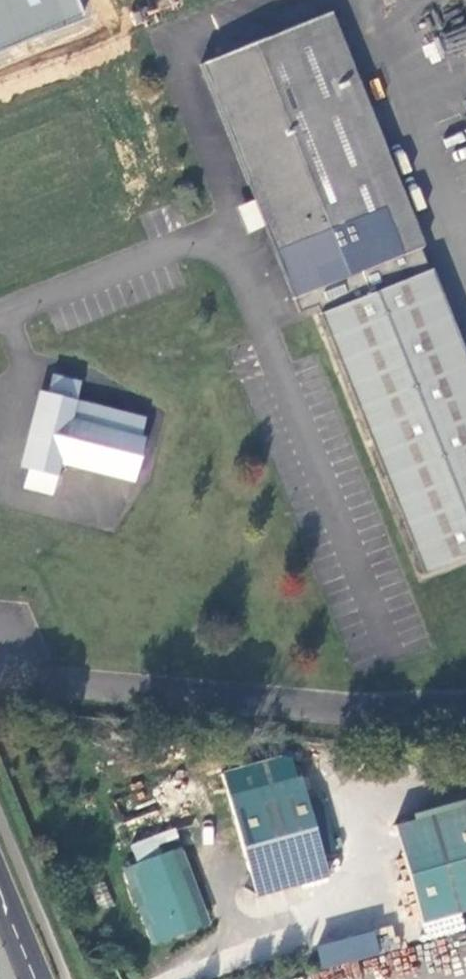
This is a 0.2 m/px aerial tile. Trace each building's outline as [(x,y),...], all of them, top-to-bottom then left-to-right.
[(78,18),(71,0),(0,0),(0,49),(78,18)] [(366,101),(331,12),(201,63),(256,201),(266,228),(293,296),(299,311),(317,304),(329,335),(332,334),(414,543),(412,544),(422,568),(465,551),(465,360),(434,278),(436,277),(432,267),(429,268),(420,246),(402,254),(345,110),(366,101)] [(423,245),(366,101),(345,110),(402,254),(420,246),(423,245)] [(266,228),(256,201),(240,207),(249,233),(266,228)] [(29,470),(25,488),(52,495),(61,459),(135,477),(145,438),(141,438),(145,419),(145,418),(75,401),(79,383),(52,376),(48,395),(45,394),(27,469),(29,470)] [(259,893),(331,874),(305,777),(233,796),(259,893)] [(396,825),(424,922),(465,910),(465,806),(396,825)] [(148,902),(187,887),(173,852),(161,856),(154,838),(134,847),(141,865),(135,868),(148,902)] [(203,927),(187,887),(148,902),(156,924),(151,926),(158,944),(203,927)] [(375,930),(315,947),(322,970),(381,953),(375,930)]
